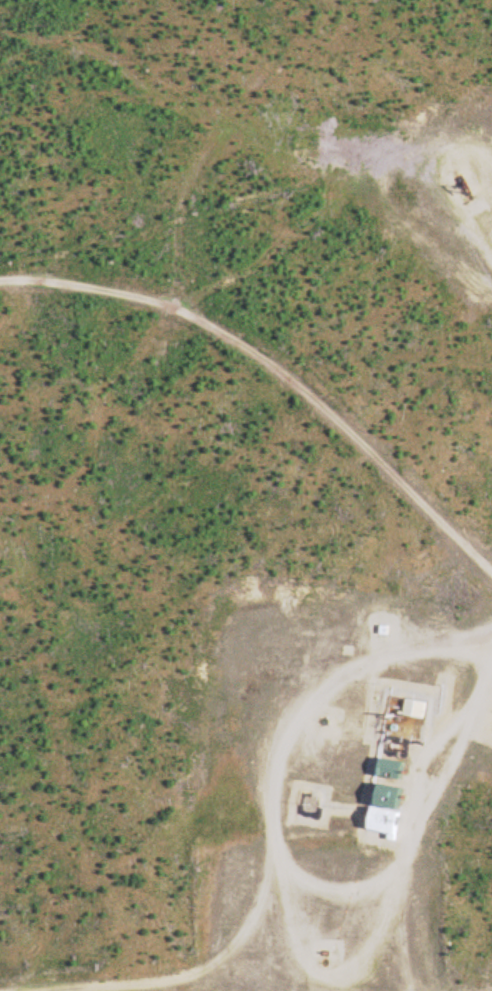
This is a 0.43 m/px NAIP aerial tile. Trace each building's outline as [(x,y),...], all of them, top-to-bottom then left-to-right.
[(424,703),(403,698),(399,713),(420,718),(424,703)] [(401,763),(376,757),(373,774),(397,779),(401,763)] [(370,806),(395,810),(399,788),(373,784),(370,806)]
